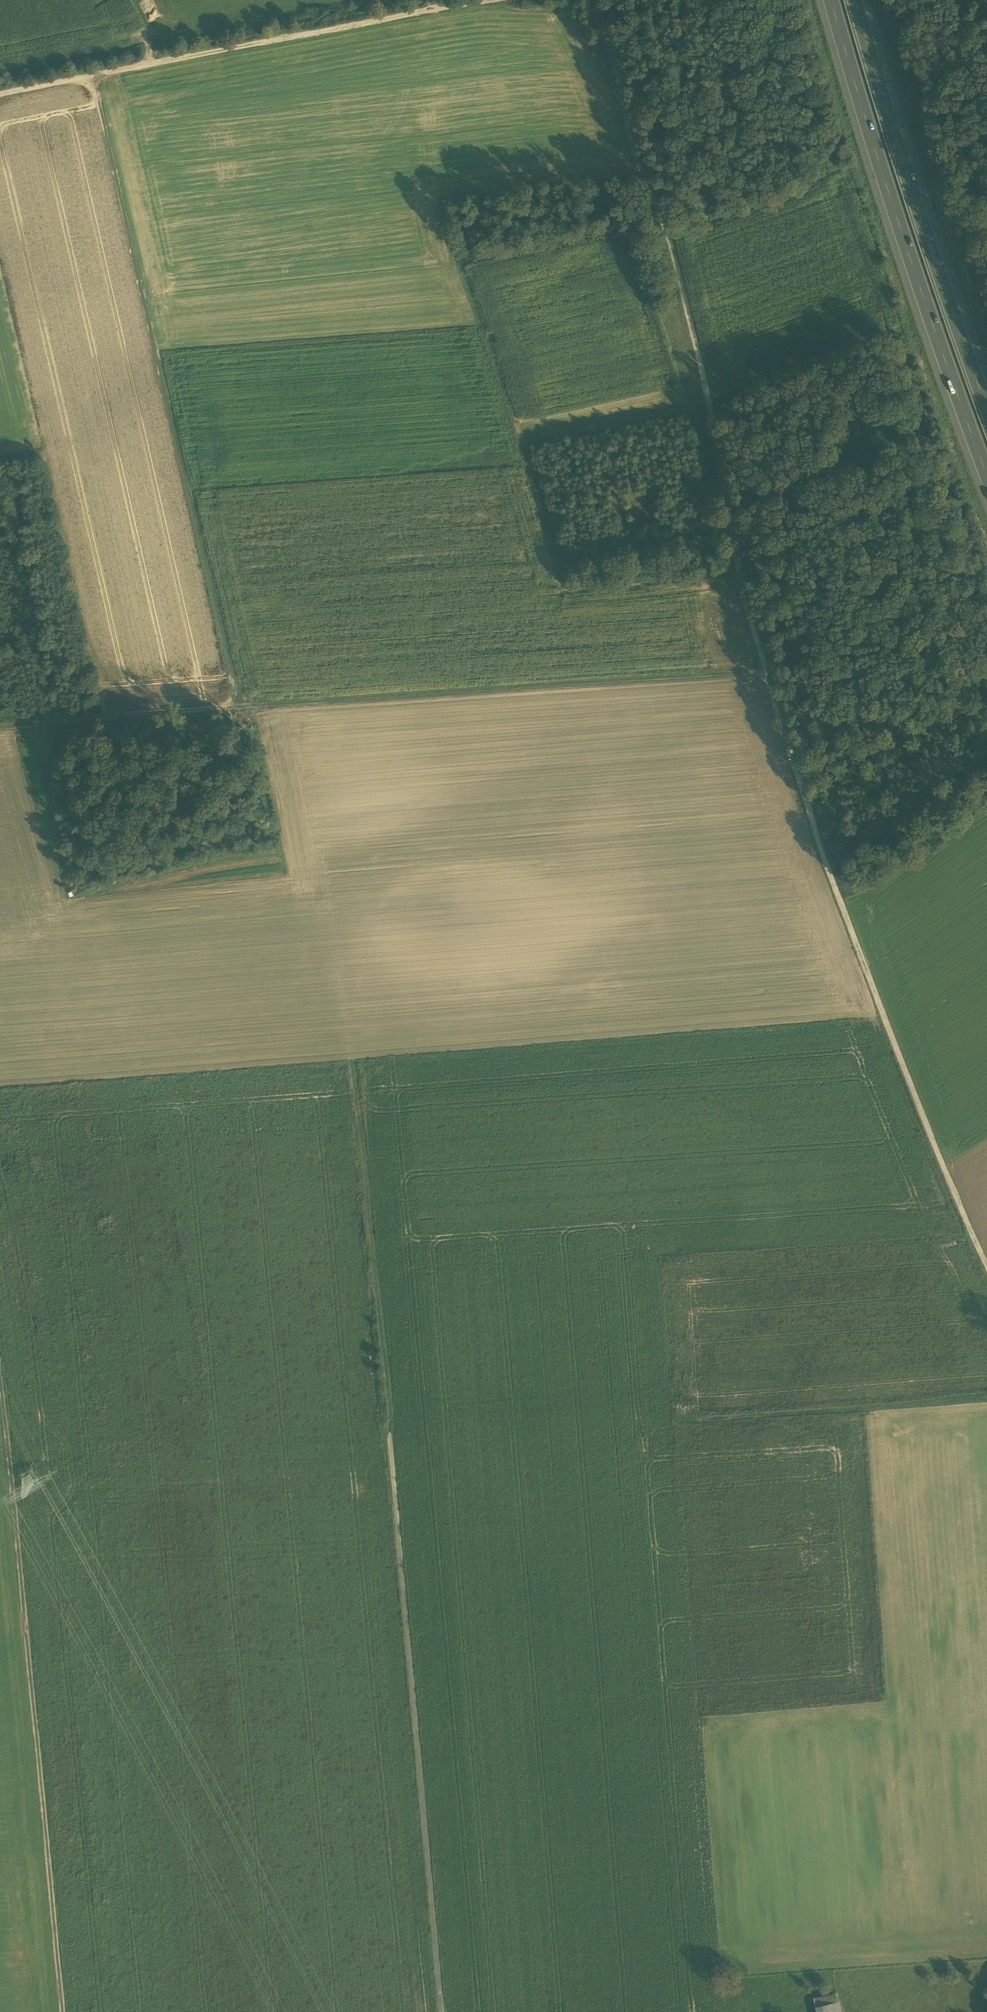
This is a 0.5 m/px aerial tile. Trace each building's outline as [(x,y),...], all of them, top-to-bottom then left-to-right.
[(816,2006),(817,2011),(840,2011),(838,2002),(816,2006)]
